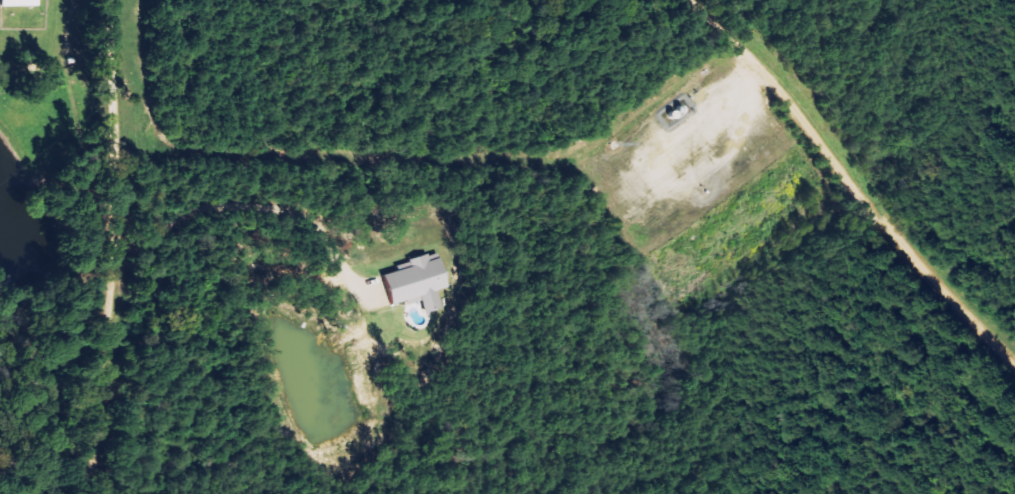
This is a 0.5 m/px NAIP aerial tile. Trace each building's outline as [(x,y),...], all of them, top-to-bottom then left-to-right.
[(385,305),(418,296),(423,314),(440,309),(435,291),(444,288),(435,253),(392,265),(394,271),(377,276),(385,305)]
